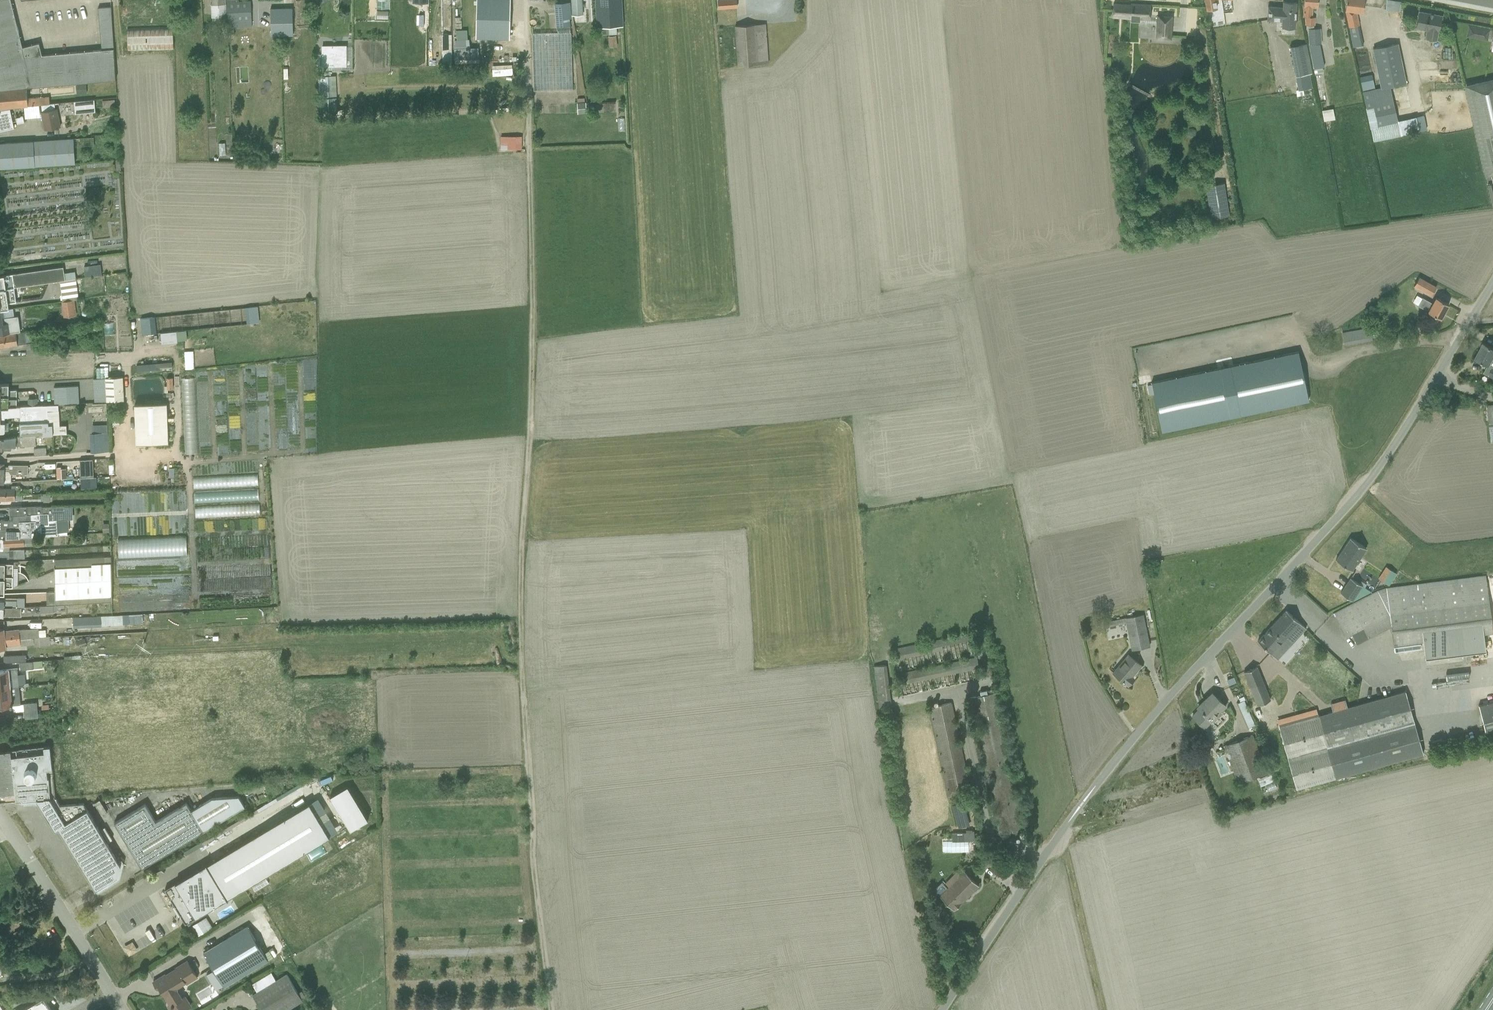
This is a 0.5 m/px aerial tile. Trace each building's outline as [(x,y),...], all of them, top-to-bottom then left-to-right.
[(113,48),(101,49),(43,55),(41,54),(39,43),(22,47),(11,0),(0,0),(0,90),(26,87),(115,80),(113,48)] [(210,4),(211,17),(225,16),(224,0),(210,0),(210,4)] [(226,1),(227,21),(252,21),(250,0),(226,1)] [(477,38),(510,38),(510,20),(510,0),(477,0),(477,38)] [(588,0),(571,0),(572,8),(571,8),(571,14),(574,14),(582,14),(582,7),(588,7),(588,0)] [(596,27),(622,26),(621,0),(595,0),(596,27)] [(736,0),(717,0),(718,9),(737,8),(736,0)] [(1206,11),(1217,9),(1216,0),(1205,0),(1206,11)] [(1285,1),(1283,1),(1282,7),(1267,6),(1267,20),(1282,21),(1281,27),(1295,28),(1296,2),(1294,2),(1293,0),(1285,0),(1285,1)] [(1303,17),(1306,17),(1305,25),(1306,25),(1313,25),(1314,25),(1314,17),(1312,17),(1312,7),(1318,7),(1318,6),(1318,3),(1318,0),(1304,0),(1304,2),(1303,17)] [(1345,4),(1345,11),(1349,27),(1351,39),(1352,47),(1363,45),(1355,12),(1363,13),(1364,0),(1346,0),(1345,4)] [(1384,9),(1398,10),(1398,0),(1396,0),(1384,0),(1384,9)] [(569,1),(554,3),(556,26),(570,25),(569,20),(571,20),(569,1)] [(1116,4),(1113,4),(1113,10),(1112,16),(1149,19),(1150,5),(1131,3),(1131,5),(1116,4)] [(98,8),(101,49),(113,48),(111,7),(98,8)] [(293,35),(292,8),(270,8),(271,35),(293,35)] [(1416,27),(1426,29),(1424,38),(1436,41),(1437,32),(1438,32),(1441,15),(1419,11),(1416,27)] [(1231,15),(1231,23),(1240,23),(1240,14),(1231,15)] [(1171,16),(1157,15),(1156,31),(1170,32),(1171,16)] [(735,26),(738,66),(767,63),(765,24),(735,26)] [(172,26),(127,28),(127,51),(173,49),(172,26)] [(1487,39),(1488,30),(1469,26),(1467,35),(1487,39)] [(1313,28),(1307,29),(1308,44),(1313,69),(1321,67),(1323,67),(1319,44),(1321,44),(1320,28),(1313,28)] [(530,34),(534,90),(573,88),(571,32),(530,34)] [(609,47),(617,46),(616,35),(608,36),(609,47)] [(1306,43),(1289,46),(1295,76),(1309,73),(1311,73),(1306,43)] [(1403,73),(1399,57),(1399,53),(1397,43),(1380,47),(1389,87),(1405,83),(1403,73)] [(322,46),(322,66),(346,65),(345,45),(322,46)] [(1373,48),(1375,58),(1381,88),(1374,90),(1370,75),(1358,77),(1362,92),(1365,108),(1369,128),(1372,142),(1400,135),(1397,120),(1389,87),(1380,47),(1373,48)] [(318,71),(320,98),(321,113),(337,113),(336,98),(335,75),(331,75),(330,71),(318,71)] [(1309,73),(1295,76),(1298,90),(1311,87),(1309,73)] [(1486,175),(1492,173),(1492,80),(1466,86),(1486,175)] [(76,94),(86,93),(86,84),(75,85),(76,94)] [(26,87),(0,90),(0,108),(24,106),(39,104),(41,104),(50,103),(49,96),(27,98),(26,87)] [(75,114),(95,112),(94,99),(74,101),(75,114)] [(102,107),(115,106),(114,99),(102,100),(102,107)] [(577,102),(577,113),(586,113),(585,102),(577,102)] [(50,103),(41,104),(42,112),(40,112),(44,130),(61,127),(57,109),(55,109),(54,103),(50,103)] [(39,104),(24,106),(25,118),(40,116),(39,104)] [(14,128),(10,108),(0,109),(0,131),(14,128)] [(1323,121),(1334,119),(1332,108),(1321,110),(1323,121)] [(1415,116),(1397,120),(1400,135),(1418,131),(1415,116)] [(500,149),(521,148),(521,136),(500,136),(500,149)] [(0,142),(0,168),(75,162),(74,148),(94,146),(93,137),(0,142)] [(1223,182),(1205,185),(1211,218),(1229,215),(1223,182)] [(63,266),(0,275),(0,289),(14,287),(65,280),(65,281),(76,279),(75,271),(64,273),(63,266)] [(1436,287),(1418,277),(1413,286),(1431,295),(1436,287)] [(78,299),(76,279),(65,281),(60,281),(62,301),(76,299),(78,299)] [(0,289),(0,310),(3,309),(9,308),(8,303),(16,301),(14,287),(0,289)] [(1427,311),(1432,314),(1440,319),(1448,304),(1440,299),(1435,297),(1432,303),(1422,297),(1417,305),(1428,311),(1427,311)] [(62,301),(65,319),(79,317),(76,299),(62,301)] [(123,302),(107,303),(107,311),(123,311),(123,302)] [(257,306),(244,308),(246,323),(259,322),(257,306)] [(20,331),(18,315),(4,317),(3,309),(0,310),(0,334),(20,331)] [(155,317),(140,318),(142,335),(157,333),(155,317)] [(1371,328),(1342,333),(1344,345),(1373,339),(1371,328)] [(186,330),(160,333),(161,344),(177,342),(177,341),(187,340),(186,330)] [(32,342),(31,331),(0,335),(0,347),(26,344),(26,355),(38,355),(38,342),(32,342)] [(1484,362),(1488,365),(1488,366),(1492,368),(1489,375),(1492,377),(1492,348),(1483,342),(1475,358),(1484,362)] [(193,351),(184,351),(185,369),(194,369),(193,351)] [(1298,355),(1151,387),(1162,436),(1309,404),(1308,400),(1303,379),(1298,355)] [(163,376),(171,375),(170,362),(161,363),(163,376)] [(106,401),(106,409),(124,408),(123,377),(119,378),(113,378),(105,379),(106,401)] [(179,380),(184,455),(199,454),(194,379),(179,380)] [(16,407),(17,389),(9,390),(9,384),(0,384),(0,408),(16,407)] [(88,403),(90,452),(109,451),(106,409),(106,401),(88,403)] [(136,444),(168,443),(167,403),(134,404),(136,444)] [(19,417),(20,436),(35,435),(67,433),(66,425),(59,425),(58,410),(65,409),(64,404),(18,407),(19,417)] [(19,417),(18,407),(16,407),(0,408),(0,422),(5,422),(5,417),(19,417)] [(0,438),(0,453),(2,453),(2,446),(3,446),(3,450),(11,450),(11,446),(16,446),(21,446),(21,447),(36,446),(35,435),(20,436),(7,438),(0,438)] [(80,477),(93,477),(92,459),(79,460),(80,477)] [(28,465),(8,464),(8,467),(5,466),(5,464),(0,464),(0,482),(4,483),(4,481),(11,482),(11,474),(28,474),(28,465)] [(258,473),(193,476),(193,489),(258,486),(258,473)] [(126,480),(116,481),(117,491),(126,491),(126,480)] [(19,494),(19,485),(11,485),(11,488),(0,488),(0,494),(19,494)] [(259,488),(194,492),(195,504),(260,501),(259,488)] [(9,507),(27,506),(27,503),(22,503),(22,499),(32,499),(32,493),(19,494),(0,494),(0,500),(9,500),(9,507)] [(260,504),(195,507),(196,520),(261,517),(260,504)] [(0,520),(0,539),(37,536),(67,535),(67,530),(58,531),(57,519),(49,520),(48,514),(61,514),(61,507),(49,507),(49,506),(42,506),(27,506),(9,507),(10,520),(0,520)] [(3,550),(3,552),(9,552),(9,550),(9,547),(37,545),(37,536),(0,539),(0,550),(3,550)] [(185,536),(118,539),(119,557),(187,555),(185,536)] [(1365,548),(1349,537),(1335,560),(1349,569),(1357,555),(1360,557),(1365,548)] [(0,550),(0,558),(9,558),(25,558),(24,550),(9,550),(9,552),(3,552),(3,550),(0,550)] [(112,601),(111,556),(54,559),(55,591),(55,605),(56,605),(68,604),(112,601)] [(5,593),(5,587),(13,588),(13,587),(13,567),(18,567),(18,561),(10,561),(10,563),(0,562),(0,593),(5,593)] [(1387,586),(1394,574),(1384,567),(1376,579),(1387,586)] [(1492,631),(1487,585),(1485,575),(1386,588),(1377,591),(1333,614),(1345,637),(1351,634),(1355,642),(1364,637),(1367,636),(1390,624),(1393,643),(1422,640),(1424,657),(1484,650),(1482,632),(1492,631)] [(1362,586),(1350,578),(1340,593),(1352,601),(1362,586)] [(53,605),(55,605),(55,591),(46,592),(46,601),(39,601),(40,606),(53,605)] [(21,607),(25,607),(25,597),(16,597),(16,600),(0,599),(0,607),(21,607)] [(0,607),(0,616),(21,616),(21,607),(0,607)] [(151,620),(164,620),(164,609),(150,609),(151,620)] [(1257,641),(1265,648),(1277,659),(1306,628),(1286,610),(1257,641)] [(1093,618),(1094,624),(1095,629),(1126,622),(1132,650),(1149,646),(1143,614),(1102,623),(1101,618),(1096,619),(1096,618),(1093,618)] [(100,616),(78,617),(78,628),(88,627),(88,628),(101,627),(100,616)] [(212,624),(199,624),(199,639),(212,638),(212,624)] [(20,638),(39,637),(38,628),(19,629),(4,630),(4,628),(0,628),(0,639),(20,638)] [(971,633),(893,649),(895,660),(974,644),(971,633)] [(0,639),(0,649),(7,648),(6,646),(21,645),(34,644),(34,646),(50,645),(50,636),(39,637),(20,638),(0,639)] [(84,638),(75,641),(78,648),(87,645),(84,638)] [(26,654),(3,655),(3,662),(19,662),(26,661),(26,654)] [(1113,672),(1120,678),(1128,685),(1133,678),(1130,675),(1134,670),(1135,671),(1141,665),(1133,659),(1128,654),(1113,672)] [(976,657),(898,674),(900,685),(979,669),(976,657)] [(42,661),(26,661),(19,662),(20,670),(34,668),(42,667),(42,661)] [(891,706),(886,665),(874,666),(879,708),(891,706)] [(1256,666),(1243,672),(1257,705),(1270,700),(1256,666)] [(19,686),(17,668),(0,670),(0,688),(19,686)] [(0,688),(0,706),(20,704),(19,686),(0,688)] [(980,696),(970,698),(1000,838),(1011,836),(1012,838),(1015,837),(1015,835),(1026,833),(995,689),(987,691),(986,690),(979,692),(980,696)] [(1404,691),(1318,715),(1336,779),(1422,754),(1404,691)] [(1202,705),(1192,716),(1205,728),(1226,706),(1211,693),(1212,694),(1205,701),(1204,700),(1201,704),(1202,705)] [(1247,728),(1254,725),(1251,718),(1244,700),(1245,700),(1243,696),(1238,698),(1240,702),(1236,704),(1247,728)] [(1487,737),(1492,736),(1492,701),(1478,705),(1487,737)] [(37,702),(23,703),(24,711),(37,710),(37,702)] [(971,792),(951,702),(928,707),(947,797),(971,792)] [(1296,790),(1336,779),(1318,715),(1316,708),(1276,719),(1296,790)] [(37,710),(24,711),(25,719),(38,717),(37,710)] [(1252,735),(1223,746),(1237,784),(1238,783),(1241,792),(1254,787),(1250,779),(1256,777),(1260,786),(1273,781),(1270,771),(1267,772),(1252,735)] [(1207,737),(1198,746),(1205,753),(1214,744),(1207,737)] [(55,797),(50,746),(0,751),(0,802),(22,799),(36,798),(55,797)] [(145,804),(114,822),(142,868),(244,806),(238,796),(212,798),(191,810),(186,802),(155,821),(145,804)] [(55,797),(36,798),(39,803),(55,830),(58,828),(95,889),(118,875),(120,864),(107,842),(111,839),(104,827),(100,830),(84,803),(60,805),(55,797)] [(103,814),(107,811),(100,799),(95,802),(103,814)] [(206,863),(164,888),(194,938),(211,927),(203,913),(226,899),(226,898),(329,834),(308,801),(206,863)] [(970,841),(974,837),(974,833),(952,833),(952,841),(970,841)] [(972,861),(981,872),(994,861),(985,850),(972,861)] [(954,910),(978,885),(961,867),(945,883),(948,886),(939,895),(954,910)] [(203,952),(224,987),(268,961),(247,925),(203,952)] [(39,942),(19,943),(19,951),(39,950),(39,942)] [(153,981),(157,988),(161,989),(170,1004),(168,1005),(170,1009),(183,1009),(191,1005),(185,995),(182,997),(177,989),(178,987),(185,982),(187,984),(198,977),(188,960),(153,981)] [(302,1001),(301,999),(305,996),(301,991),(297,993),(286,974),(276,980),(271,972),(251,984),(256,992),(252,994),(261,1009),(259,1009),(288,1009),(302,1001)] [(43,997),(21,1009),(51,1009),(43,997)]
